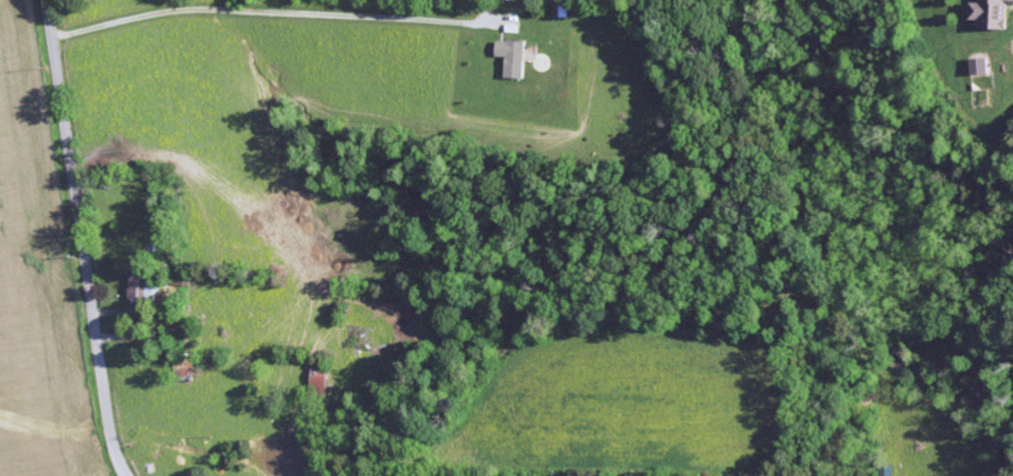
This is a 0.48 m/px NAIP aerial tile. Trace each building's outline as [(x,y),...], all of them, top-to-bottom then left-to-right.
[(978,1),(968,1),(968,18),(977,18),(977,28),(1006,29),(1006,2),(1003,2),(1003,0),(978,0),(978,1)] [(554,3),(554,16),(570,16),(570,2),(554,3)] [(506,23),(506,31),(520,32),(521,24),(506,23)] [(499,41),(499,54),(509,55),(508,77),(526,78),(528,41),(509,40),(508,41),(499,41)] [(969,57),(970,75),(989,73),(987,56),(969,57)] [(133,269),(161,270),(160,283),(163,283),(162,297),(143,296),(142,316),(131,316),(133,269)] [(179,280),(193,280),(193,289),(179,289),(179,280)] [(346,323),(345,346),(373,348),(375,325),(346,323)] [(176,351),(196,352),(194,378),(175,377),(176,351)] [(313,364),(330,365),(328,393),(311,393),(313,364)] [(895,467),(879,467),(879,475),(894,475),(895,467)]
